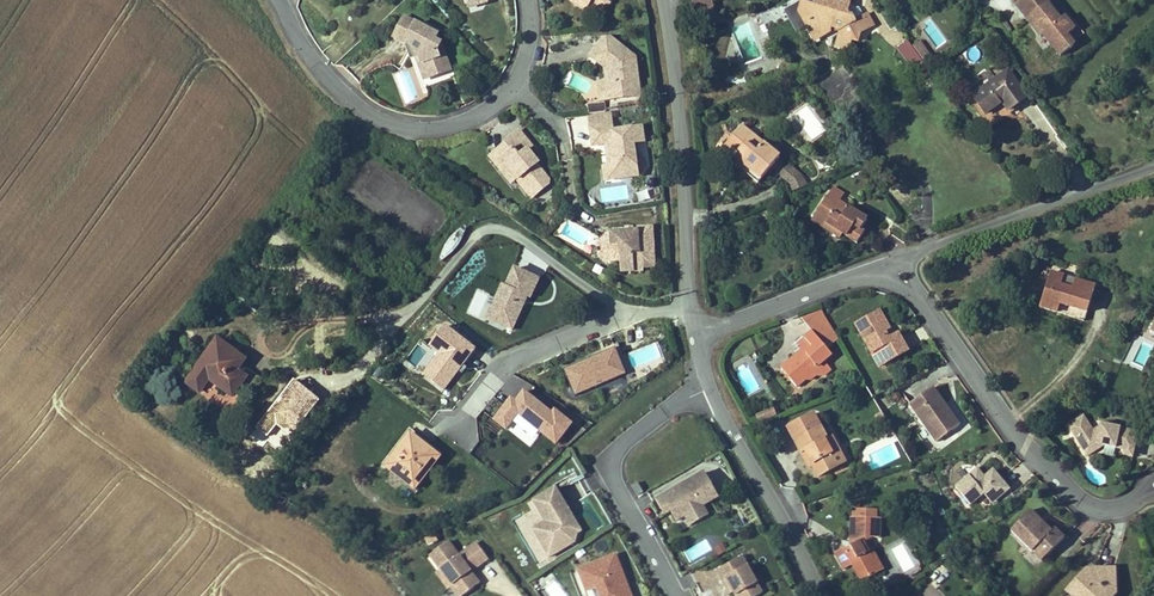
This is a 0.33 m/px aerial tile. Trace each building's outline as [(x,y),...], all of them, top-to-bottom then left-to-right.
[(585,8),(591,0),(574,0),(585,8)] [(712,0),(694,0),(693,0),(697,18),(705,25),(714,15),(712,0)] [(866,13),(864,15),(859,8),(848,5),(852,0),(824,0),(814,5),(803,2),(800,13),(789,19),(797,33),(808,27),(815,40),(830,32),(830,27),(834,27),(841,32),(837,46),(849,50),(852,40),(858,42),(860,32),(873,25),(866,13)] [(1064,17),(1060,20),(1047,4),(1052,1),(1051,0),(1021,0),(1016,4),(1028,19),(1034,15),(1040,23),(1035,27),(1041,36),(1043,34),(1061,56),(1074,46),(1072,43),(1067,36),(1071,33),(1074,30),(1064,17)] [(1064,17),(1052,1),(1047,4),(1060,20),(1064,17)] [(1040,23),(1034,15),(1028,19),(1035,27),(1040,23)] [(441,49),(445,43),(415,22),(401,42),(417,54),(422,67),(425,66),(431,82),(439,85),(450,81),(442,59),(447,53),(441,49)] [(1077,40),(1071,33),(1067,36),(1072,43),(1077,40)] [(638,77),(636,66),(633,66),(632,59),(635,56),(609,38),(601,39),(589,57),(604,68),(609,71),(611,82),(606,82),(609,99),(635,95),(632,78),(638,77)] [(928,69),(908,41),(898,49),(918,76),(928,69)] [(930,57),(919,42),(913,46),(923,61),(930,57)] [(457,79),(447,53),(442,59),(450,81),(457,79)] [(425,66),(422,67),(430,89),(439,85),(431,82),(425,66)] [(1008,72),(969,99),(990,128),(1020,107),(1018,104),(1027,98),(1008,72)] [(640,94),(638,77),(632,78),(635,95),(640,94)] [(609,99),(606,82),(599,83),(601,100),(609,99)] [(1020,107),(1029,101),(1027,98),(1018,104),(1020,107)] [(613,122),(611,110),(589,114),(591,125),(613,122)] [(645,158),(637,153),(635,142),(645,141),(643,126),(614,130),(613,122),(591,125),(594,144),(607,143),(610,142),(611,148),(607,148),(610,164),(614,164),(616,179),(639,175),(646,167),(645,158)] [(772,167),(780,158),(742,126),(725,146),(735,154),(733,156),(745,166),(747,163),(754,169),(752,172),(761,180),(772,167)] [(551,179),(538,164),(540,162),(532,154),(530,155),(527,151),(528,150),(532,146),(518,130),(506,142),(507,143),(495,154),(512,173),(513,172),(520,180),(522,178),(537,195),(551,183),(551,179)] [(519,181),(520,180),(513,172),(512,173),(495,154),(490,158),(491,159),(514,185),(519,181)] [(794,169),(780,158),(772,167),(790,183),(799,176),(794,169)] [(754,169),(747,163),(745,166),(752,172),(754,169)] [(616,179),(614,164),(610,164),(604,165),(606,180),(616,179)] [(807,185),(799,176),(790,183),(794,191),(807,185)] [(537,195),(522,178),(520,180),(519,181),(534,198),(537,195)] [(840,202),(844,194),(834,187),(827,198),(836,204),(838,201),(840,202)] [(637,192),(639,201),(649,199),(648,190),(637,192)] [(861,230),(867,219),(840,202),(838,201),(836,204),(827,198),(815,216),(843,234),(857,243),(864,232),(861,230)] [(843,234),(815,216),(812,220),(840,238),(843,234)] [(622,262),(623,273),(637,272),(636,267),(644,267),(645,268),(657,268),(655,228),(640,229),(640,232),(635,232),(635,235),(630,235),(630,233),(614,233),(614,246),(612,249),(613,263),(622,262)] [(614,246),(614,233),(610,234),(602,243),(602,257),(607,263),(613,263),(612,249),(614,246)] [(520,304),(523,296),(528,298),(531,299),(539,281),(516,270),(507,288),(504,286),(495,305),(505,310),(498,324),(513,331),(524,306),(520,304)] [(1085,321),(1095,286),(1051,273),(1040,307),(1085,321)] [(524,306),(528,298),(523,296),(520,304),(524,306)] [(498,324),(505,310),(495,305),(488,319),(498,324)] [(825,361),(832,355),(827,348),(839,339),(822,310),(802,318),(813,332),(798,345),(802,350),(797,355),(801,359),(797,361),(794,357),(781,368),(790,378),(807,379),(810,379),(816,375),(824,375),(831,369),(825,361)] [(880,367),(908,351),(898,334),(894,336),(889,339),(885,333),(890,330),(880,310),(856,324),(880,367)] [(476,345),(448,323),(433,343),(441,349),(425,372),(445,387),(476,345)] [(894,336),(890,330),(885,333),(889,339),(894,336)] [(217,336),(193,371),(206,380),(210,375),(241,396),(258,372),(242,360),(245,355),(236,348),(235,348),(234,348),(233,348),(233,349),(232,349),(232,350),(228,348),(229,347),(229,346),(229,345),(229,344),(228,343),(217,336)] [(617,347),(567,368),(577,393),(627,373),(617,347)] [(200,388),(206,380),(193,371),(187,379),(200,388)] [(797,387),(807,379),(790,378),(797,387)] [(959,426),(933,388),(910,404),(937,442),(959,426)] [(517,398),(513,395),(494,417),(506,428),(520,412),(557,442),(574,421),(556,407),(552,411),(525,389),(517,398)] [(759,421),(777,414),(774,406),(756,413),(759,421)] [(846,462),(830,432),(824,434),(813,414),(788,428),(801,453),(805,451),(813,464),(819,477),(846,462)] [(1093,430),(1083,415),(1080,417),(1091,432),(1096,434),(1101,431),(1099,429),(1100,425),(1093,430)] [(1135,447),(1139,432),(1100,423),(1100,425),(1099,429),(1101,431),(1096,434),(1091,432),(1080,417),(1067,425),(1088,456),(1104,446),(1125,450),(1135,447)] [(411,430),(386,462),(415,485),(440,453),(411,430)] [(1133,457),(1135,447),(1125,450),(1124,455),(1133,457)] [(813,464),(805,451),(801,453),(809,467),(813,464)] [(981,473),(977,469),(969,476),(973,480),(981,473)] [(995,501),(1009,489),(993,470),(984,477),(981,473),(973,480),(969,476),(956,487),(970,505),(984,494),(986,496),(989,494),(995,501)] [(703,506),(719,497),(705,472),(656,500),(661,509),(668,505),(671,511),(676,521),(686,516),(687,519),(705,509),(703,506)] [(575,542),(577,534),(564,512),(567,510),(555,488),(533,500),(546,522),(533,529),(550,557),(575,542)] [(995,501),(989,494),(986,496),(992,503),(995,501)] [(671,511),(668,505),(661,509),(664,515),(671,511)] [(691,525),(708,516),(705,509),(687,519),(691,525)] [(580,532),(567,510),(564,512),(577,534),(580,532)] [(879,538),(880,519),(880,511),(854,510),(854,518),(852,518),(851,541),(853,541),(853,546),(851,546),(845,549),(844,547),(835,552),(844,569),(857,562),(866,580),(883,571),(872,550),(868,552),(866,547),(866,541),(873,538),(879,538)] [(1064,538),(1054,528),(1052,531),(1031,511),(1011,531),(1032,552),(1036,547),(1046,557),(1064,538)] [(488,559),(477,543),(459,556),(448,542),(430,555),(441,570),(444,568),(455,582),(451,586),(458,595),(463,595),(474,588),(475,578),(471,572),(470,568),(476,568),(488,559)] [(1046,557),(1036,547),(1032,552),(1041,561),(1046,557)] [(616,555),(578,570),(586,591),(596,587),(599,595),(625,595),(630,592),(616,555)] [(742,557),(717,571),(722,580),(726,578),(734,592),(736,595),(757,595),(762,593),(742,557)] [(1115,568),(1094,569),(1095,574),(1087,575),(1084,572),(1067,591),(1072,595),(1114,595),(1116,594),(1115,568)] [(734,592),(726,578),(722,580),(730,594),(734,592)]
